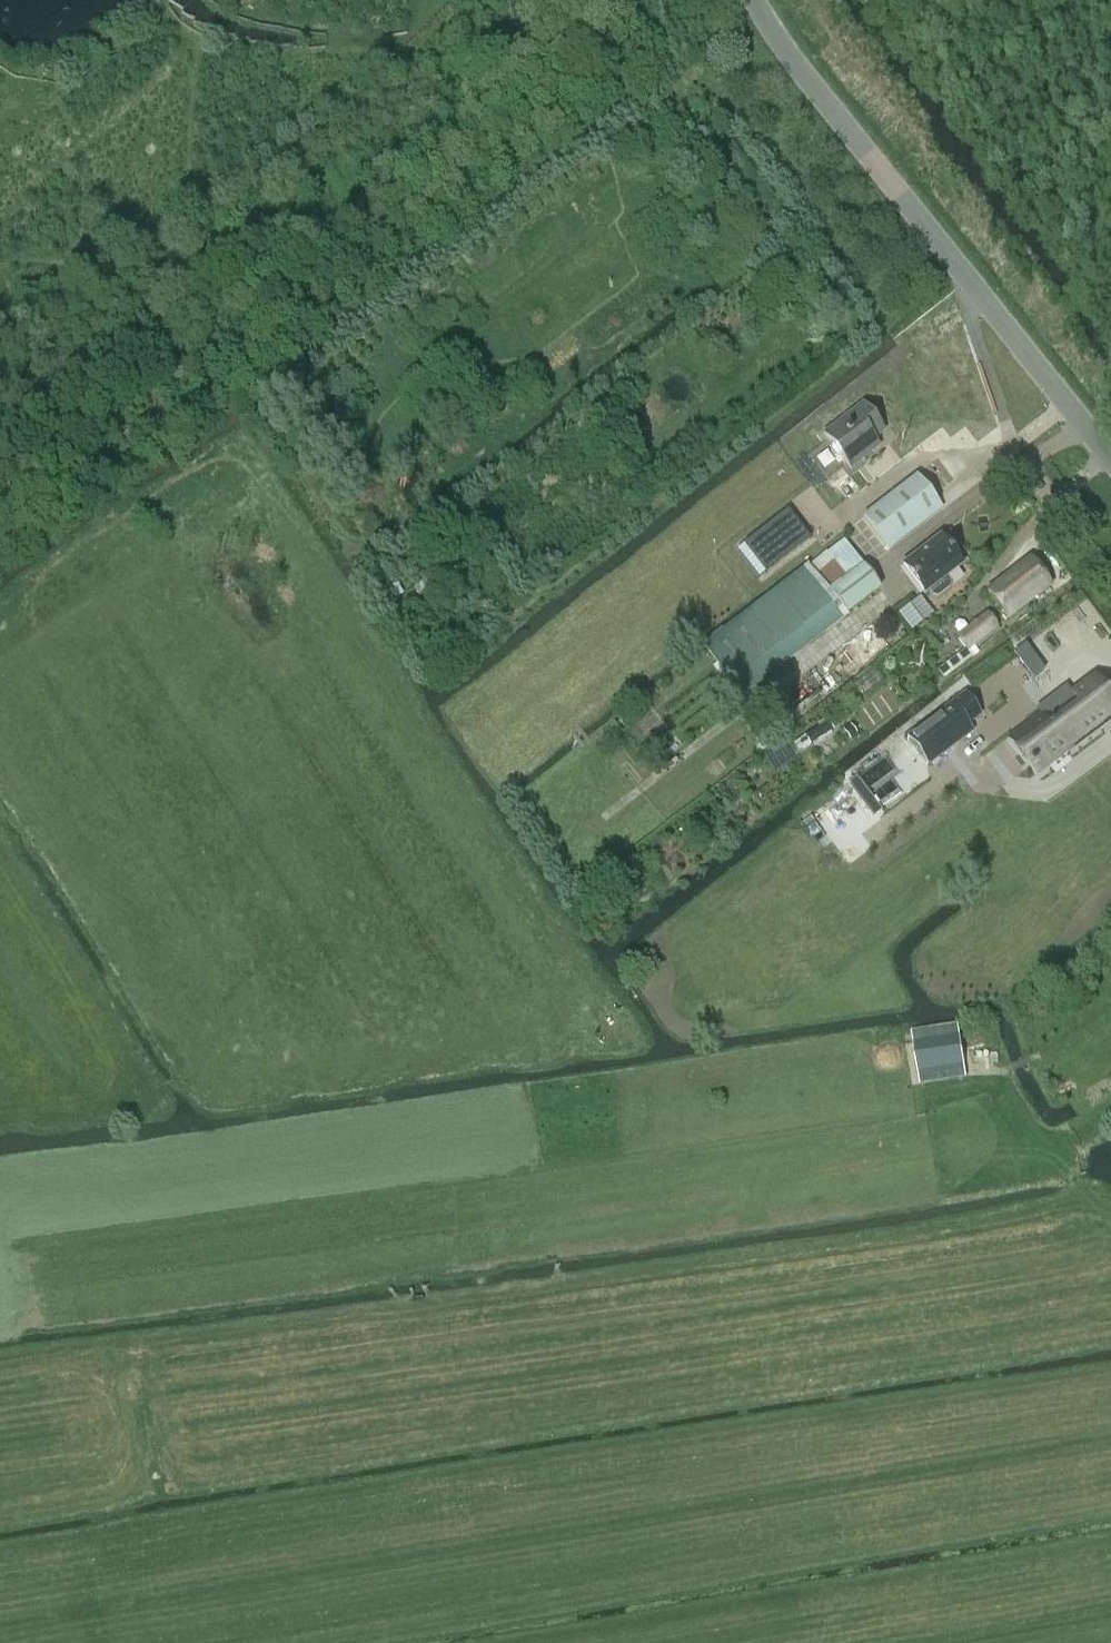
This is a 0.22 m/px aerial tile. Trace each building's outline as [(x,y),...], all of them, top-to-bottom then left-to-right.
[(880,428),(863,406),(825,436),(850,469),(878,447),(870,436),(880,428)] [(942,510),(916,477),(863,517),(889,551),(942,510)] [(768,526),(750,539),(773,568),(810,539),(788,510),(777,518),(779,521),(770,528),(768,526)] [(940,538),(923,551),(922,550),(921,551),(922,553),(916,557),(915,556),(914,557),(914,558),(903,566),(925,595),(928,592),(933,598),(938,599),(950,589),(951,584),(946,578),(962,566),(940,538)] [(1008,618),(1050,585),(1030,559),(987,592),(1008,618)] [(845,615),(846,615),(847,615),(881,588),(863,566),(829,592),(830,593),(829,593),(808,565),(702,645),(743,698),(848,618),(845,615)] [(987,614),(956,637),(967,652),(998,629),(987,614)] [(1035,727),(1004,751),(1025,777),(1028,774),(1031,778),(1040,771),(1037,768),(1054,754),(1057,758),(1106,719),(1088,695),(1068,711),(1070,715),(1067,718),(1054,702),(1041,712),(1054,728),(1043,737),(1035,727)] [(958,707),(901,752),(921,777),(965,743),(960,736),(973,726),(958,707)] [(828,722),(805,737),(806,738),(811,745),(811,747),(834,731),(828,722)] [(850,727),(844,732),(852,742),(858,737),(850,727)] [(806,738),(794,746),(799,753),(811,745),(806,738)] [(768,741),(759,748),(762,753),(772,746),(768,741)] [(856,778),(848,784),(873,817),(881,811),(856,778)] [(960,1035),(913,1042),(918,1072),(964,1065),(960,1035)] [(980,1035),(971,1038),(974,1050),(983,1047),(980,1035)]
